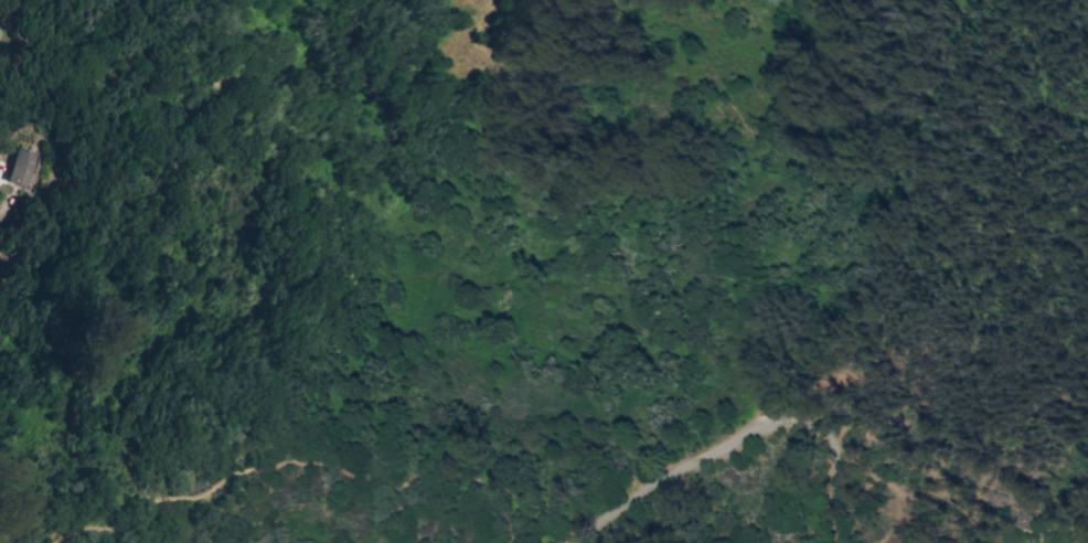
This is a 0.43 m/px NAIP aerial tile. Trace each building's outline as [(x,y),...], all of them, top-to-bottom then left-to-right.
[(25,189),(37,154),(15,146),(3,181),(25,189)]
